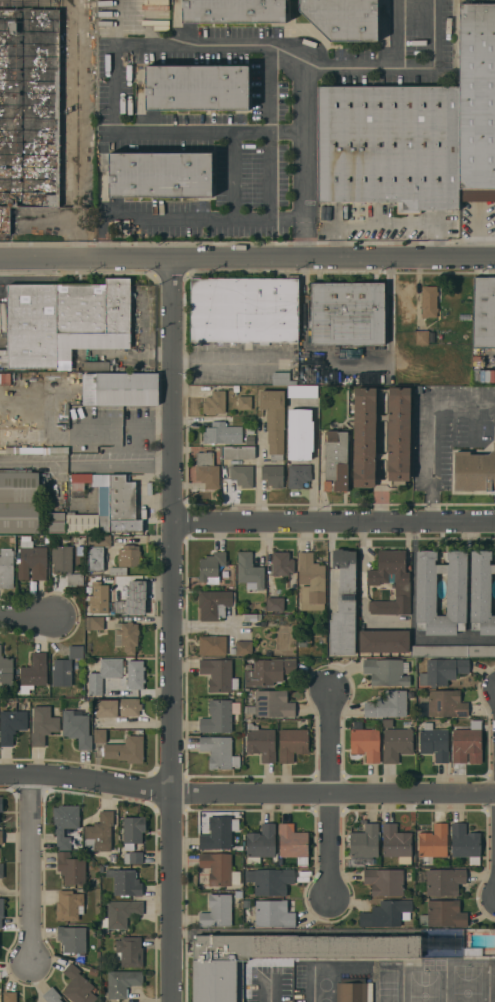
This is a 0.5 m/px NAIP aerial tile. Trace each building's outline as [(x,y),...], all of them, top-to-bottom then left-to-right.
[(59,0),(0,0),(0,237),(9,237),(9,206),(59,206),(59,0)] [(168,0),(144,0),(144,25),(153,25),(153,30),(168,30),(168,0)] [(182,23),(182,0),(285,0),(285,22),(182,23)] [(299,10),(299,0),(377,0),(377,41),(330,41),(299,10)] [(459,4),(494,4),(494,201),(459,201),(459,86),(459,4)] [(248,66),(249,110),(146,110),(146,66),(248,66)] [(459,210),(421,210),(421,213),(420,214),(398,214),(397,213),(397,202),(318,202),(318,86),(459,86),(459,201),(459,210)] [(212,153),(212,197),(109,197),(108,153),(212,153)] [(473,277),(494,276),(494,348),(472,347),(473,277)] [(8,284),(105,284),(105,278),(130,278),(130,348),(71,348),(71,360),(57,360),(57,368),(8,368),(8,284)] [(298,279),(298,342),(191,341),(191,278),(298,279)] [(384,283),(384,344),(311,344),(311,283),(384,283)] [(422,317),(422,286),(437,286),(437,308),(438,308),(438,311),(436,311),(436,317),(422,317)] [(428,344),(416,344),(416,331),(428,331),(428,344)] [(109,362),(109,370),(100,370),(83,370),(83,361),(109,362)] [(272,385),(272,372),(289,372),(289,380),(298,380),(298,385),(287,385),(272,385)] [(10,384),(9,373),(0,373),(0,384),(10,384)] [(96,374),(158,373),(158,404),(96,405),(96,404),(96,374)] [(83,404),(82,374),(96,374),(96,404),(83,404)] [(298,385),(317,385),(317,397),(287,397),(287,385),(298,385)] [(355,387),(410,387),(409,481),(406,481),(406,484),(391,484),(391,487),(389,487),(386,484),(375,483),(374,487),(353,487),(355,387)] [(284,430),(283,454),(283,461),(270,461),(270,454),(269,454),(269,443),(267,443),(268,430),(266,430),(267,409),(259,409),(259,390),(284,390),(284,430)] [(225,413),(215,413),(215,415),(208,415),(208,413),(203,413),(203,401),(206,401),(206,397),(208,397),(212,397),(212,391),(225,391),(225,413)] [(251,396),(251,409),(238,409),(238,396),(251,396)] [(289,409),(311,410),(311,421),(313,421),(313,451),(311,451),(311,459),(288,459),(289,409)] [(224,444),(224,443),(203,443),(203,432),(206,432),(206,427),(212,427),(212,421),(225,421),(225,426),(242,426),(242,443),(224,444)] [(347,463),(348,463),(347,491),(324,491),(324,481),(325,481),(325,444),(324,444),(324,441),(327,441),(327,431),(348,431),(347,463)] [(494,441),(494,490),(454,490),(454,451),(470,451),(470,454),(488,454),(493,450),(494,441)] [(255,446),(255,458),(222,458),(222,446),(255,446)] [(196,452),(220,453),(220,465),(219,465),(219,485),(220,485),(220,489),(204,489),(205,483),(201,482),(201,480),(196,480),(196,452)] [(252,465),(253,488),(241,488),(241,485),(237,485),(237,479),(230,479),(230,466),(252,465)] [(283,465),(283,487),(272,487),(272,485),(267,485),(267,479),(261,479),(261,465),(283,465)] [(288,488),(288,482),(289,482),(288,465),(310,465),(311,473),(311,480),(306,480),(306,482),(303,482),(303,488),(288,488)] [(38,533),(0,533),(0,472),(38,472),(38,533)] [(109,531),(109,474),(126,474),(126,482),(136,482),(136,519),(142,519),(142,532),(109,531)] [(65,532),(49,532),(49,513),(65,513),(65,532)] [(98,515),(98,533),(66,533),(66,514),(98,515)] [(87,536),(98,536),(98,535),(110,535),(110,547),(103,547),(103,571),(87,571),(87,536)] [(46,580),(31,580),(31,568),(29,568),(29,579),(17,579),(17,563),(20,563),(20,541),(21,541),(21,536),(31,536),(31,541),(33,541),(33,547),(46,547),(46,580)] [(122,555),(119,555),(119,549),(122,549),(122,545),(134,545),(134,546),(139,546),(139,550),(140,552),(140,555),(139,556),(139,566),(123,566),(122,555)] [(72,572),(70,572),(70,573),(83,573),(83,586),(67,586),(67,572),(54,572),(54,563),(52,563),(52,546),(72,546),(72,572)] [(13,588),(0,588),(0,556),(1,556),(1,548),(12,548),(12,551),(13,551),(13,588)] [(355,654),(329,654),(329,621),(332,621),(332,612),(338,612),(338,587),(339,587),(340,569),(332,569),(333,551),(334,551),(334,549),(342,549),(342,550),(348,550),(348,551),(355,551),(355,654)] [(238,551),(252,551),(252,563),(253,563),(253,567),(264,567),(264,590),(256,590),(256,589),(246,589),(246,582),(237,582),(238,551)] [(272,575),(272,562),(271,562),(271,559),(272,559),(272,551),(289,552),(289,559),(294,559),(294,573),(289,573),(289,575),(272,575)] [(366,585),(366,570),(378,570),(378,551),(405,551),(405,572),(409,572),(409,581),(410,581),(410,614),(371,614),(371,611),(368,611),(368,601),(371,601),(396,601),(396,596),(395,596),(395,583),(380,583),(380,585),(366,585)] [(417,551),(437,551),(437,560),(435,560),(435,564),(449,565),(449,560),(447,560),(447,551),(467,551),(466,623),(465,623),(465,631),(456,631),(456,635),(425,635),(425,631),(417,631),(417,622),(416,622),(417,551)] [(489,565),(494,565),(494,573),(491,573),(490,612),(491,612),(491,615),(494,615),(494,635),(479,635),(479,630),(471,630),(472,622),(470,622),(471,551),(491,551),(491,560),(489,560),(489,565)] [(225,552),(225,566),(218,566),(218,584),(206,584),(206,581),(198,581),(199,576),(200,576),(200,558),(206,558),(206,556),(214,556),(214,552),(225,552)] [(299,563),(298,563),(298,552),(313,552),(313,563),(319,563),(319,565),(325,565),(325,579),(325,603),(324,603),(324,610),(301,610),(301,603),(300,603),(300,586),(309,586),(309,584),(298,584),(299,563)] [(108,593),(110,593),(110,595),(108,595),(108,613),(90,613),(90,595),(92,595),(93,584),(93,583),(95,583),(95,581),(101,581),(101,585),(108,585),(108,593)] [(146,599),(145,599),(145,613),(115,613),(115,601),(125,601),(125,598),(129,598),(129,581),(146,581),(146,599)] [(232,591),(232,592),(234,592),(235,605),(232,605),(232,606),(225,606),(225,617),(219,617),(219,621),(200,621),(200,608),(199,608),(198,592),(232,591)] [(284,598),(283,611),(266,610),(267,597),(284,598)] [(86,616),(103,616),(103,629),(85,629),(86,616)] [(128,621),(131,621),(133,623),(133,624),(138,624),(138,628),(139,630),(139,634),(138,635),(138,645),(135,645),(135,654),(126,654),(126,653),(125,653),(125,651),(123,651),(123,645),(121,645),(121,647),(114,647),(114,623),(127,623),(128,621)] [(409,630),(409,652),(359,652),(359,630),(409,630)] [(226,636),(226,655),(199,655),(199,636),(226,636)] [(251,641),(252,654),(230,654),(230,648),(236,648),(236,641),(251,641)] [(1,682),(0,682),(0,644),(1,644),(1,656),(3,656),(3,658),(12,658),(13,686),(1,686),(1,682)] [(52,686),(52,669),(54,669),(54,659),(69,659),(69,645),(83,645),(83,658),(71,658),(71,686),(52,686)] [(411,646),(494,645),(494,657),(411,657),(411,646)] [(46,685),(33,685),(34,689),(29,689),(29,694),(20,694),(20,685),(21,685),(20,667),(30,667),(30,665),(32,665),(32,652),(46,652),(46,685)] [(88,673),(100,672),(100,668),(100,659),(122,659),(123,676),(120,676),(120,677),(102,677),(102,695),(88,695),(88,673)] [(232,660),(232,678),(238,678),(238,689),(232,689),(232,692),(209,692),(209,679),(211,679),(211,674),(199,674),(199,659),(232,660)] [(295,659),(296,674),(283,674),(283,682),(273,682),(273,685),(245,685),(245,671),(254,671),(254,660),(295,659)] [(401,686),(401,685),(377,685),(377,686),(371,686),(371,674),(363,674),(363,659),(403,660),(403,662),(408,662),(408,672),(403,672),(403,676),(410,676),(410,686),(401,686)] [(469,659),(469,673),(456,673),(456,680),(448,680),(448,685),(419,685),(419,673),(427,673),(427,660),(469,659)] [(127,660),(134,660),(134,661),(143,661),(143,667),(144,667),(144,670),(143,670),(143,679),(144,679),(144,682),(143,682),(143,689),(128,689),(127,660)] [(287,690),(287,703),(295,703),(295,717),(281,717),(281,716),(255,717),(255,713),(246,713),(246,706),(255,706),(255,691),(287,690)] [(406,716),(389,716),(389,717),(364,717),(364,703),(377,703),(377,696),(385,696),(385,691),(406,690),(406,716)] [(460,690),(460,703),(468,702),(468,717),(454,717),(454,716),(418,717),(418,703),(428,703),(428,691),(460,690)] [(139,699),(139,704),(141,704),(141,710),(139,710),(139,715),(123,715),(123,716),(96,717),(96,700),(139,699)] [(232,700),(232,702),(240,702),(240,714),(232,714),(232,732),(211,732),(199,732),(199,718),(211,718),(211,713),(209,713),(209,699),(232,700)] [(34,706),(50,706),(50,717),(60,717),(60,731),(51,731),(51,734),(45,734),(45,746),(31,746),(31,733),(34,733),(34,706)] [(63,710),(82,710),(82,715),(89,715),(89,735),(92,735),(92,750),(79,750),(78,738),(68,738),(68,736),(63,736),(63,710)] [(0,711),(27,711),(28,730),(15,730),(15,734),(13,734),(13,746),(0,746),(0,711)] [(453,729),(471,729),(471,720),(481,720),(481,749),(482,749),(482,762),(453,762),(453,729)] [(448,729),(448,751),(448,763),(435,763),(435,752),(432,752),(432,754),(420,754),(420,729),(424,729),(424,722),(432,722),(432,729),(448,729)] [(275,750),(275,763),(261,763),(261,751),(260,751),(260,753),(246,754),(246,751),(247,751),(247,730),(248,729),(247,724),(248,723),(250,723),(252,723),(253,724),(253,725),(254,726),(257,725),(258,726),(258,727),(258,729),(275,729),(275,750)] [(407,729),(407,728),(411,728),(411,729),(413,729),(413,749),(413,754),(400,754),(400,752),(399,752),(398,764),(383,764),(383,753),(384,753),(384,729),(407,729)] [(106,743),(93,742),(94,729),(106,729),(106,743)] [(308,729),(308,749),(309,749),(308,753),(296,753),(296,751),(294,751),(294,763),(279,763),(279,752),(280,752),(280,729),(308,729)] [(379,729),(379,750),(380,750),(380,763),(366,763),(366,751),(364,751),(364,753),(350,753),(350,751),(351,751),(351,729),(379,729)] [(143,763),(127,763),(127,760),(118,760),(118,758),(104,758),(104,744),(125,744),(125,739),(127,739),(127,735),(143,736),(143,763)] [(232,756),(240,756),(240,766),(232,766),(232,769),(213,769),(213,770),(209,770),(209,756),(211,756),(211,751),(199,751),(199,737),(232,737),(232,756)] [(53,808),(59,808),(59,806),(79,806),(80,828),(64,828),(64,837),(71,837),(71,850),(57,850),(56,833),(53,833),(53,808)] [(85,851),(85,826),(94,826),(94,823),(100,823),(100,811),(113,811),(113,826),(111,826),(111,851),(85,851)] [(123,817),(140,817),(140,816),(145,816),(145,821),(146,821),(146,828),(145,828),(145,832),(142,832),(142,843),(134,843),(134,850),(124,850),(124,843),(123,843),(123,817)] [(199,849),(199,835),(211,835),(211,829),(209,829),(209,817),(231,817),(231,819),(239,819),(239,830),(231,830),(232,848),(199,849)] [(262,823),(275,823),(275,836),(275,853),(277,853),(277,862),(273,862),(273,857),(260,857),(260,863),(248,863),(248,857),(247,857),(247,835),(246,835),(246,833),(260,833),(260,834),(262,834),(262,823)] [(308,832),(308,857),(308,864),(297,864),(297,857),(279,857),(279,823),(294,823),(294,832),(308,832)] [(350,832),(365,832),(365,823),(379,823),(379,831),(378,831),(378,836),(377,836),(377,857),(373,857),(373,864),(365,864),(365,866),(351,866),(351,857),(350,857),(350,832)] [(383,823),(397,823),(397,833),(412,832),(412,836),(411,836),(411,856),(411,864),(399,864),(398,856),(383,856),(383,823)] [(434,823),(447,823),(448,836),(447,836),(447,857),(433,857),(433,864),(423,864),(423,857),(419,857),(419,836),(418,836),(418,833),(432,832),(432,834),(434,834),(434,823)] [(452,823),(466,823),(466,834),(468,834),(468,833),(480,832),(481,837),(480,837),(480,856),(480,864),(470,864),(470,856),(452,856),(452,823)] [(85,884),(64,884),(64,875),(60,875),(60,871),(57,871),(57,858),(57,851),(71,851),(71,859),(85,858),(85,884)] [(124,863),(124,853),(129,853),(129,852),(143,852),(143,863),(124,863)] [(232,854),(231,871),(240,871),(240,884),(232,884),(232,886),(209,886),(209,872),(211,872),(211,867),(199,867),(199,853),(232,854)] [(281,870),(281,869),(294,869),(294,884),(286,884),(286,896),(254,895),(255,882),(245,881),(246,870),(254,871),(254,869),(281,870)] [(403,869),(403,896),(372,896),(372,884),(364,884),(364,869),(403,869)] [(466,869),(466,883),(458,883),(458,895),(427,896),(427,869),(466,869)] [(114,877),(106,877),(106,870),(135,870),(135,879),(139,879),(139,883),(142,883),(142,896),(114,895),(114,877)] [(56,901),(58,901),(58,890),(79,890),(79,894),(84,894),(84,905),(83,905),(83,914),(78,914),(78,920),(56,920),(56,901)] [(231,927),(199,927),(199,912),(211,912),(210,907),(209,907),(209,894),(212,894),(231,894),(231,927)] [(255,926),(255,900),(287,900),(287,912),(295,912),(295,927),(255,926)] [(412,900),(412,912),(410,912),(410,920),(402,920),(402,912),(401,912),(401,926),(360,927),(359,912),(372,912),(372,906),(380,906),(380,900),(412,900)] [(428,926),(428,925),(419,925),(420,915),(428,915),(428,900),(454,901),(454,900),(459,900),(459,912),(467,912),(467,927),(428,926)] [(143,901),(143,915),(131,915),(131,917),(127,917),(127,929),(107,929),(107,927),(102,927),(102,917),(107,917),(107,901),(143,901)] [(86,953),(63,953),(63,945),(62,945),(62,940),(57,940),(57,926),(63,926),(63,927),(86,927),(86,953)] [(243,961),(243,1001),(193,1001),(193,960),(193,940),(196,940),(196,935),(408,936),(408,935),(421,935),(421,958),(249,957),(249,961),(243,961)] [(463,936),(442,936),(442,951),(434,951),(434,956),(463,957),(463,936)] [(141,937),(141,948),(143,948),(143,967),(121,967),(121,960),(116,960),(116,952),(116,940),(121,940),(121,937),(141,937)] [(97,997),(93,1001),(73,1001),(63,993),(66,988),(65,987),(72,980),(62,972),(70,962),(80,971),(78,973),(94,986),(90,991),(97,997)] [(143,971),(143,985),(131,985),(131,987),(126,987),(126,999),(108,999),(108,971),(143,971)] [(373,983),(372,1001),(336,1001),(336,983),(340,983),(340,978),(364,978),(364,983),(373,983)] [(59,999),(62,1001),(47,1001),(42,996),(52,986),(62,997),(59,999)] [(17,992),(17,1001),(3,1001),(3,992),(17,992)]
